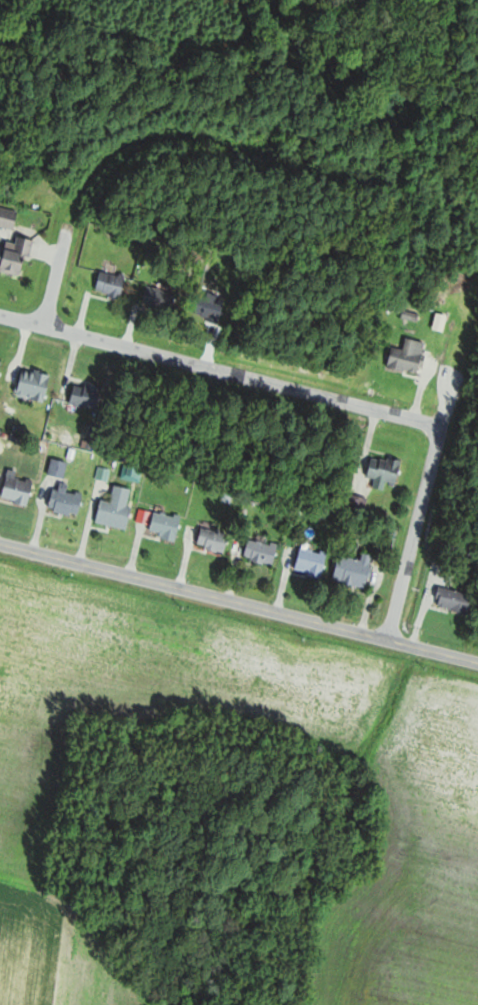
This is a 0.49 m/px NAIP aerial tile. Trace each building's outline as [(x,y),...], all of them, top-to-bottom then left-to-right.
[(0,246),(0,269),(26,276),(37,240),(21,235),(18,242),(10,240),(8,248),(0,246)] [(96,290),(122,298),(129,276),(102,269),(96,290)] [(143,301),(171,312),(178,294),(150,284),(143,301)] [(404,315),(418,321),(420,316),(407,309),(404,315)] [(407,349),(395,346),(390,366),(423,374),(428,354),(417,352),(420,340),(409,337),(407,349)] [(53,372),(24,368),(20,396),(50,400),(53,372)] [(79,381),(73,402),(99,410),(105,389),(79,381)] [(405,464),(376,453),(369,474),(398,485),(405,464)] [(51,474),(66,477),(70,462),(54,458),(51,474)] [(19,470),(8,469),(7,501),(33,503),(35,480),(19,480),(19,470)] [(72,486),(60,483),(53,509),(81,517),(87,494),(71,490),(72,486)] [(99,523),(128,529),(136,489),(117,485),(114,502),(104,500),(99,523)] [(171,542),(185,525),(164,509),(151,525),(171,542)] [(198,545),(227,554),(233,534),(204,525),(198,545)] [(281,543),(251,538),(248,559),(277,564),(281,543)] [(297,569),(322,578),(331,555),(306,546),(297,569)] [(364,560),(343,555),(336,580),(368,588),(377,555),(366,553),(364,560)] [(470,615),(476,596),(442,585),(436,603),(470,615)]
